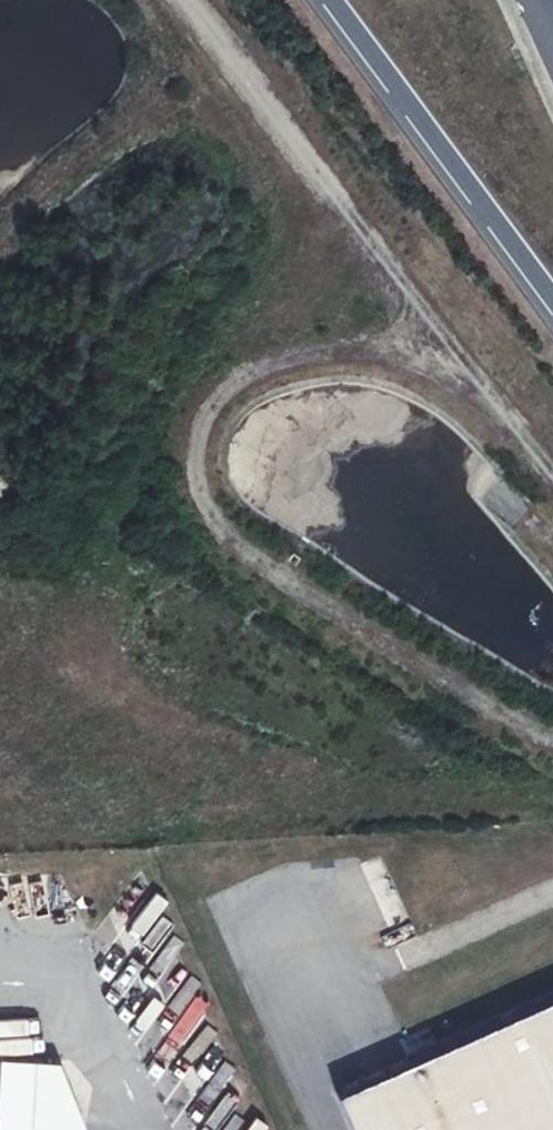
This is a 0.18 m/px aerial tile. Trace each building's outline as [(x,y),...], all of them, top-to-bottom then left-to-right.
[(335,1092),(352,1129),(552,1129),(552,994),(413,1057),(335,1092)] [(13,1057),(9,1129),(100,1129),(100,1126),(74,1061),(13,1057)]
